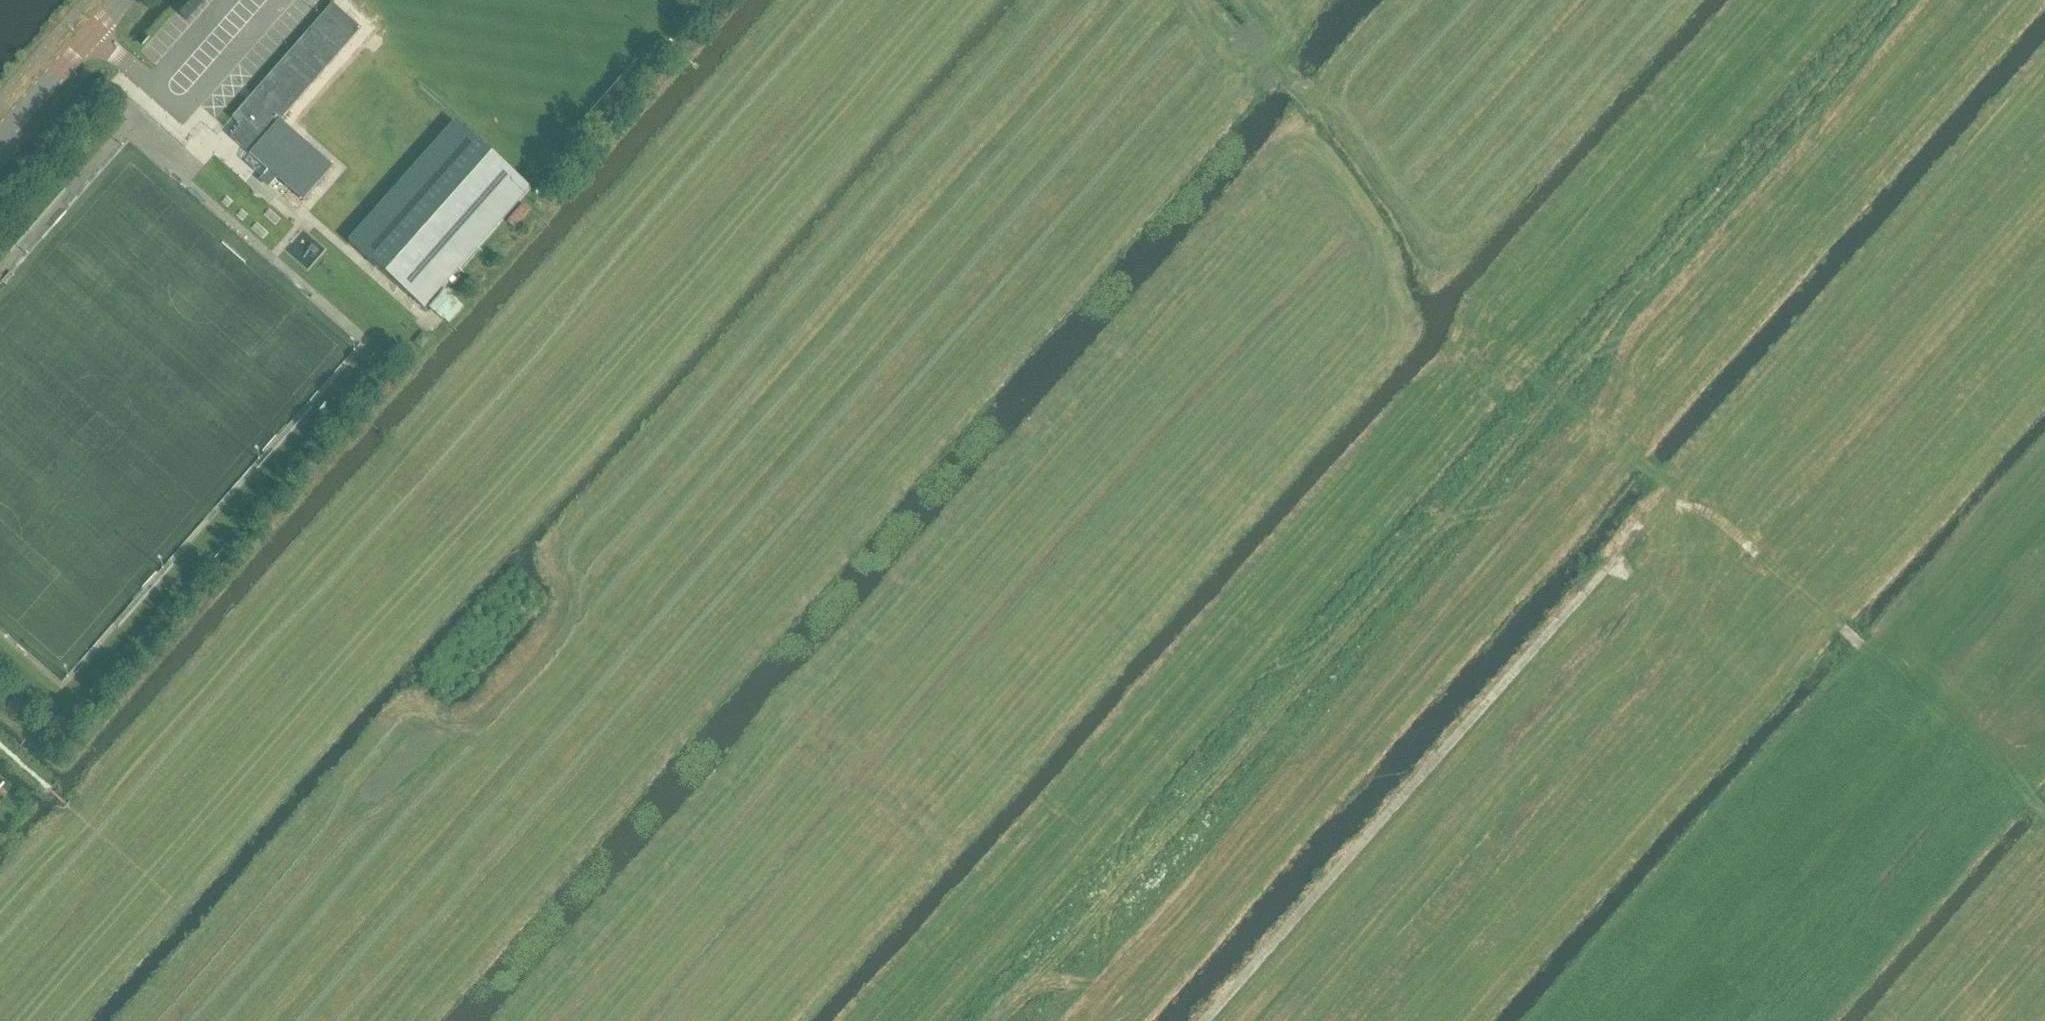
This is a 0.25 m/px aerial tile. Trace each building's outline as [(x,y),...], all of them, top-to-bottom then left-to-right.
[(241,127),(231,138),(248,153),(251,156),(252,155),(253,156),(270,170),(268,172),(262,178),(271,186),(276,181),(279,178),(283,182),(304,200),(305,201),(303,202),(304,203),(334,168),(332,169),(280,123),(362,30),(333,5),(233,119),(234,120),(241,127)] [(350,243),(425,310),(443,288),(531,190),(456,123),(350,243)]
